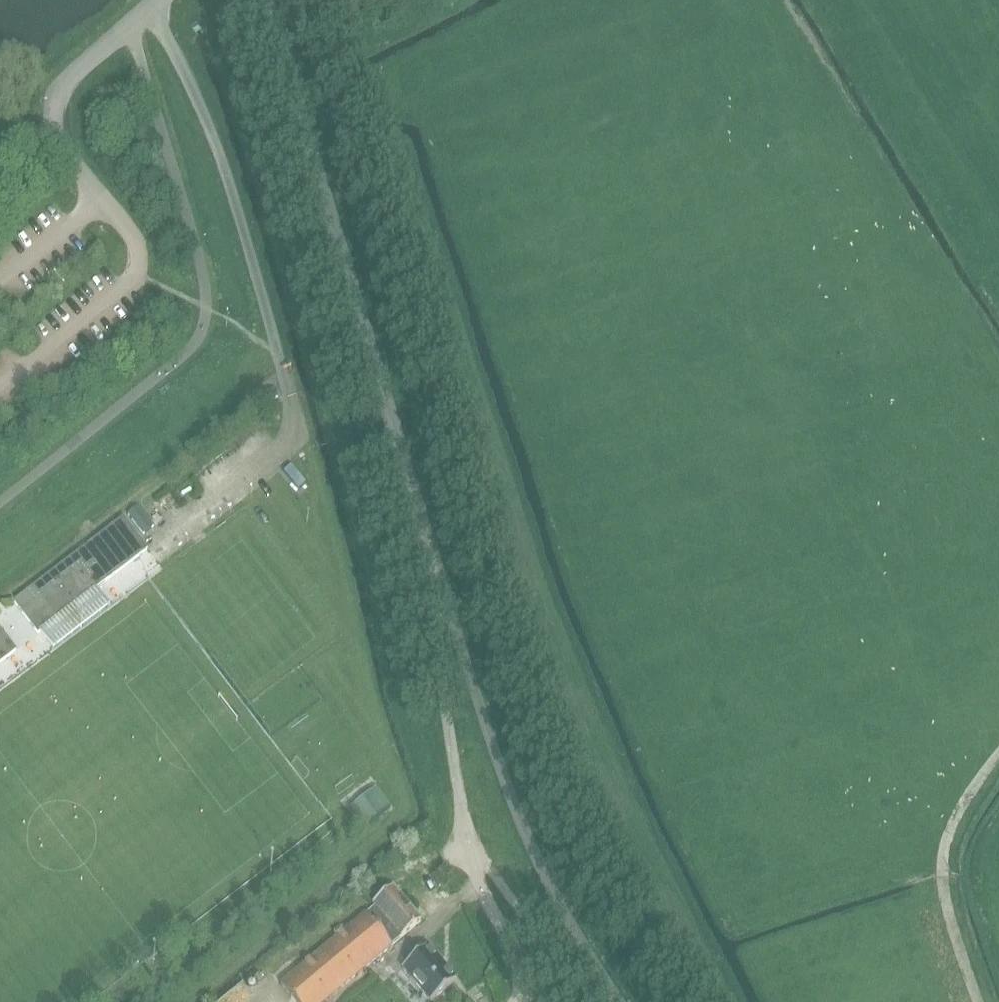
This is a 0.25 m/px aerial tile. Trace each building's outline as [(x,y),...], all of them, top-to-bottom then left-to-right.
[(144,535),(154,528),(139,508),(129,516),(144,535)] [(148,550),(124,519),(14,603),(38,634),(148,550)] [(16,651),(0,630),(0,664),(16,651)] [(377,790),(350,810),(364,828),(391,808),(377,790)] [(291,977),(281,986),(294,1001),(327,1001),(393,947),(392,947),(421,922),(393,889),(373,905),(375,908),(366,916),(366,915),(291,977)] [(439,941),(418,959),(447,992),(468,974),(439,941)]
